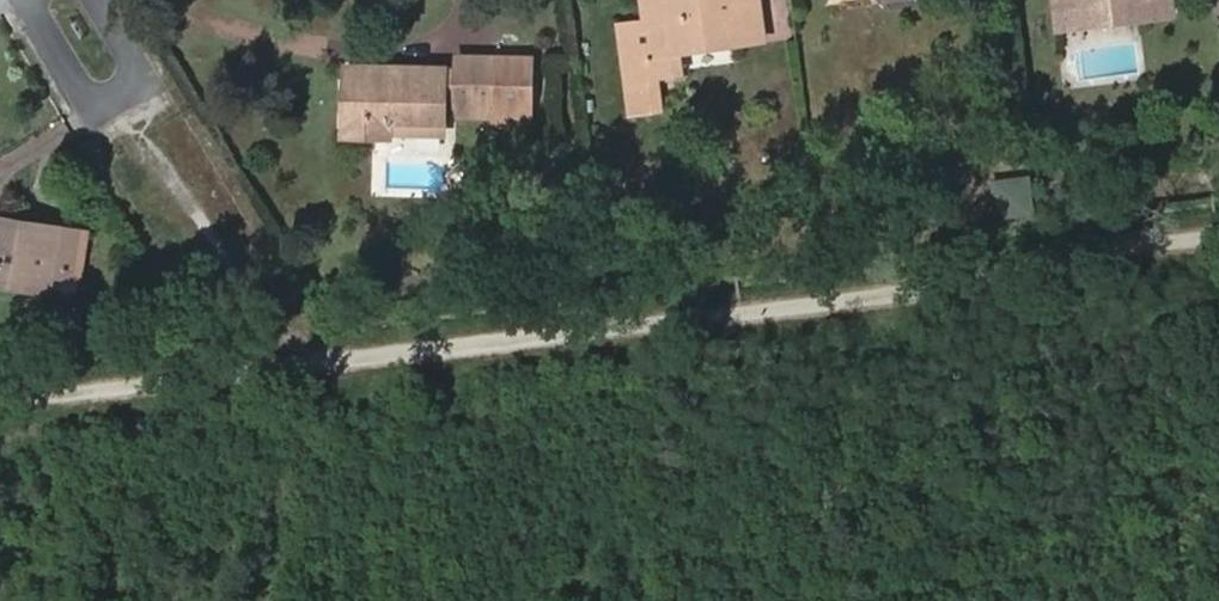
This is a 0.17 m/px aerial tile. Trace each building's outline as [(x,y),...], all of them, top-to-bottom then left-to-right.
[(759,41),(753,0),(643,0),(647,31),(648,41),(702,33),(704,49),(759,41)] [(1167,16),(1165,0),(1057,0),(1060,20),(1103,14),(1104,23),(1167,16)] [(1062,29),(1104,23),(1103,14),(1060,20),(1062,29)] [(646,75),(679,71),(677,53),(650,57),(648,41),(647,31),(615,35),(619,61),(643,58),(646,75)] [(677,53),(704,49),(702,33),(648,41),(650,57),(677,53)] [(623,99),(649,96),(646,75),(643,58),(619,61),(623,99)] [(525,113),(527,63),(453,61),(453,73),(453,112),(525,113)] [(441,111),(441,72),(343,70),(341,136),(387,138),(387,134),(387,121),(440,121),(441,111)] [(453,112),(453,73),(441,72),(441,111),(453,112)] [(489,127),(525,128),(525,113),(453,112),(453,118),(489,119),(489,127)] [(387,134),(440,136),(440,121),(387,121),(387,134)] [(1024,193),(996,197),(999,223),(1026,220),(1024,193)] [(1032,229),(1039,228),(1034,193),(1024,193),(1026,220),(999,223),(1000,233),(1028,230),(1030,229),(1032,229)] [(0,221),(0,229),(57,238),(58,231),(0,221)] [(77,285),(85,236),(58,231),(57,238),(0,229),(0,288),(22,292),(26,275),(50,280),(77,285)] [(22,292),(46,297),(50,280),(26,275),(22,292)]
